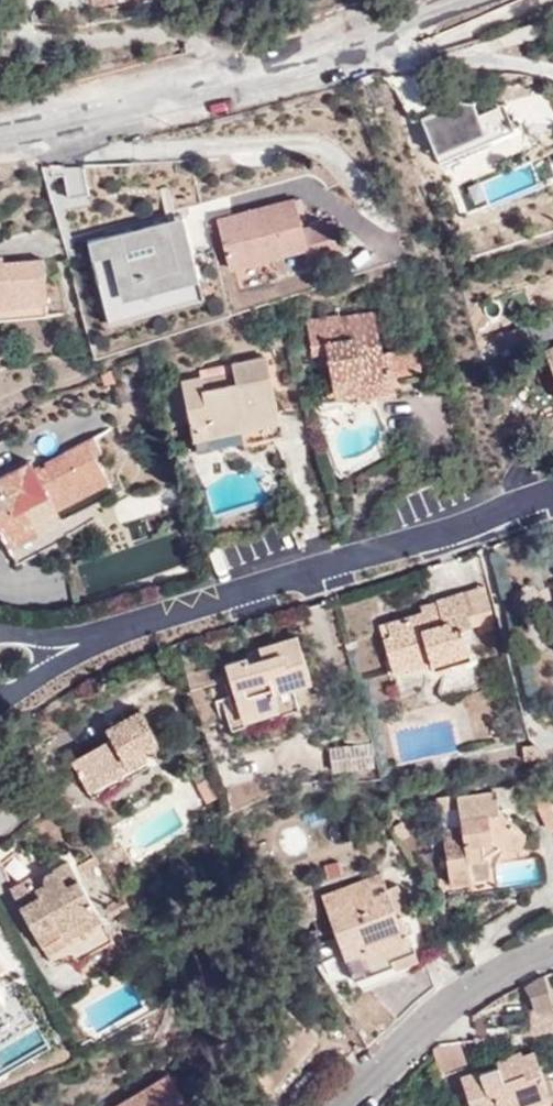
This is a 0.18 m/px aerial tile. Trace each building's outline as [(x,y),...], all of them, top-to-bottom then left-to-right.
[(552,188),(552,160),(491,181),(500,206),(552,188)] [(296,201),(235,217),(251,263),(308,248),(312,261),(343,252),(333,219),(302,228),(296,201)] [(179,216),(86,239),(107,320),(203,293),(179,216)] [(251,263),(235,217),(218,221),(230,268),(251,263)] [(48,304),(43,258),(4,263),(3,256),(0,256),(0,308),(48,304)] [(337,403),(359,399),(355,378),(391,370),(419,364),(415,345),(381,352),(373,313),(340,319),(343,339),(336,341),(331,317),(305,323),(311,350),(326,347),(337,403)] [(273,420),(279,412),(266,354),(232,361),(234,372),(237,380),(204,386),(202,379),(201,375),(181,379),(198,452),(274,436),(273,420)] [(420,369),(419,364),(391,370),(391,375),(420,369)] [(355,378),(359,399),(395,391),(391,375),(391,370),(355,378)] [(237,380),(234,372),(202,379),(204,386),(237,380)] [(116,411),(114,401),(101,404),(103,412),(116,411)] [(283,434),(279,412),(273,420),(274,436),(283,434)] [(104,475),(96,456),(103,453),(94,435),(64,451),(66,454),(36,471),(35,469),(12,481),(7,473),(0,477),(0,529),(18,564),(71,537),(58,511),(53,502),(104,475)] [(12,481),(35,469),(30,461),(7,473),(12,481)] [(110,485),(104,475),(53,502),(58,511),(110,485)] [(463,595),(474,628),(497,621),(486,587),(463,595)] [(446,659),(450,667),(471,662),(461,632),(474,628),(463,595),(439,602),(443,616),(428,620),(425,612),(388,623),(391,636),(385,637),(395,674),(431,664),(446,659)] [(423,606),(425,612),(428,620),(443,616),(439,602),(423,606)] [(259,647),(260,652),(262,658),(249,662),(247,656),(226,662),(230,677),(241,712),(277,701),(281,712),(299,706),(294,686),(312,681),(300,635),(259,647)] [(262,658),(260,652),(247,656),(249,662),(262,658)] [(434,672),(450,667),(446,659),(431,664),(434,672)] [(229,728),(281,712),(277,701),(241,712),(230,677),(222,680),(227,694),(220,698),(229,728)] [(142,750),(158,741),(141,709),(107,727),(111,736),(72,759),(93,797),(134,775),(129,769),(147,757),(142,750)] [(208,800),(219,795),(213,775),(198,782),(208,800)] [(524,794),(524,806),(538,806),(539,811),(549,832),(552,832),(552,812),(547,795),(547,794),(524,794)] [(496,795),(461,800),(461,798),(438,801),(440,813),(461,810),(464,830),(445,833),(452,884),(473,881),(470,862),(486,860),(486,858),(501,848),(507,852),(510,853),(512,853),(515,852),(518,851),(522,847),(523,843),(524,840),(524,836),(522,833),(521,830),(499,814),(496,795)] [(461,810),(440,813),(439,813),(442,833),(445,833),(464,830),(461,810)] [(113,938),(70,862),(58,870),(51,870),(47,874),(45,884),(36,890),(29,879),(11,888),(54,963),(74,954),(79,959),(113,938)] [(383,873),(346,887),(352,902),(389,888),(383,873)] [(399,884),(389,888),(398,914),(403,913),(409,911),(399,884)] [(352,902),(346,887),(322,896),(336,934),(348,931),(354,949),(343,954),(354,981),(399,1019),(437,985),(426,957),(421,959),(403,913),(398,914),(389,888),(352,902)] [(348,931),(336,934),(343,954),(354,949),(348,931)] [(547,972),(526,985),(535,1009),(552,1007),(552,996),(547,972)] [(535,1009),(529,1010),(533,1034),(552,1032),(552,1007),(535,1009)] [(458,1043),(434,1052),(440,1071),(465,1061),(458,1043)] [(536,1051),(463,1078),(472,1105),(504,1105),(550,1090),(536,1051)] [(168,1073),(115,1105),(188,1105),(168,1073)]
